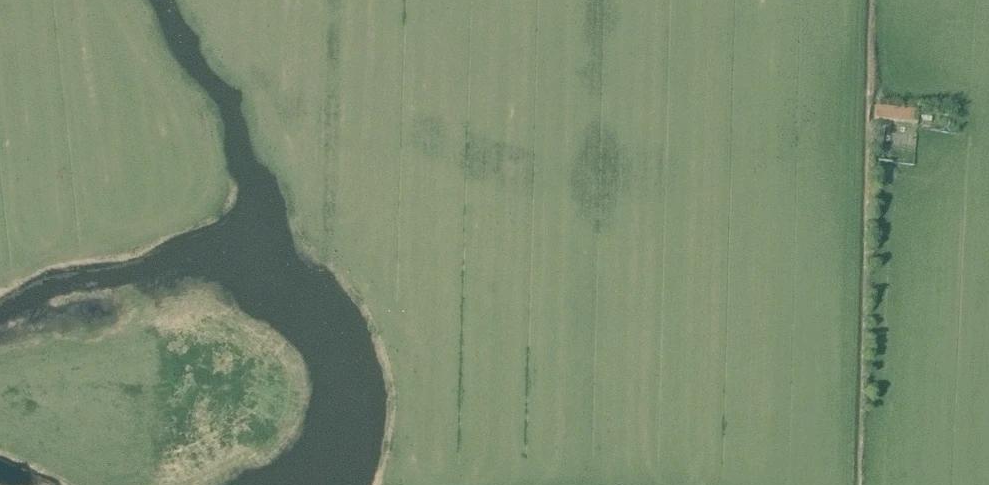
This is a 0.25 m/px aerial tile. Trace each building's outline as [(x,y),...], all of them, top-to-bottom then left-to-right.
[(916,124),(917,111),(875,107),(874,120),(916,124)]
